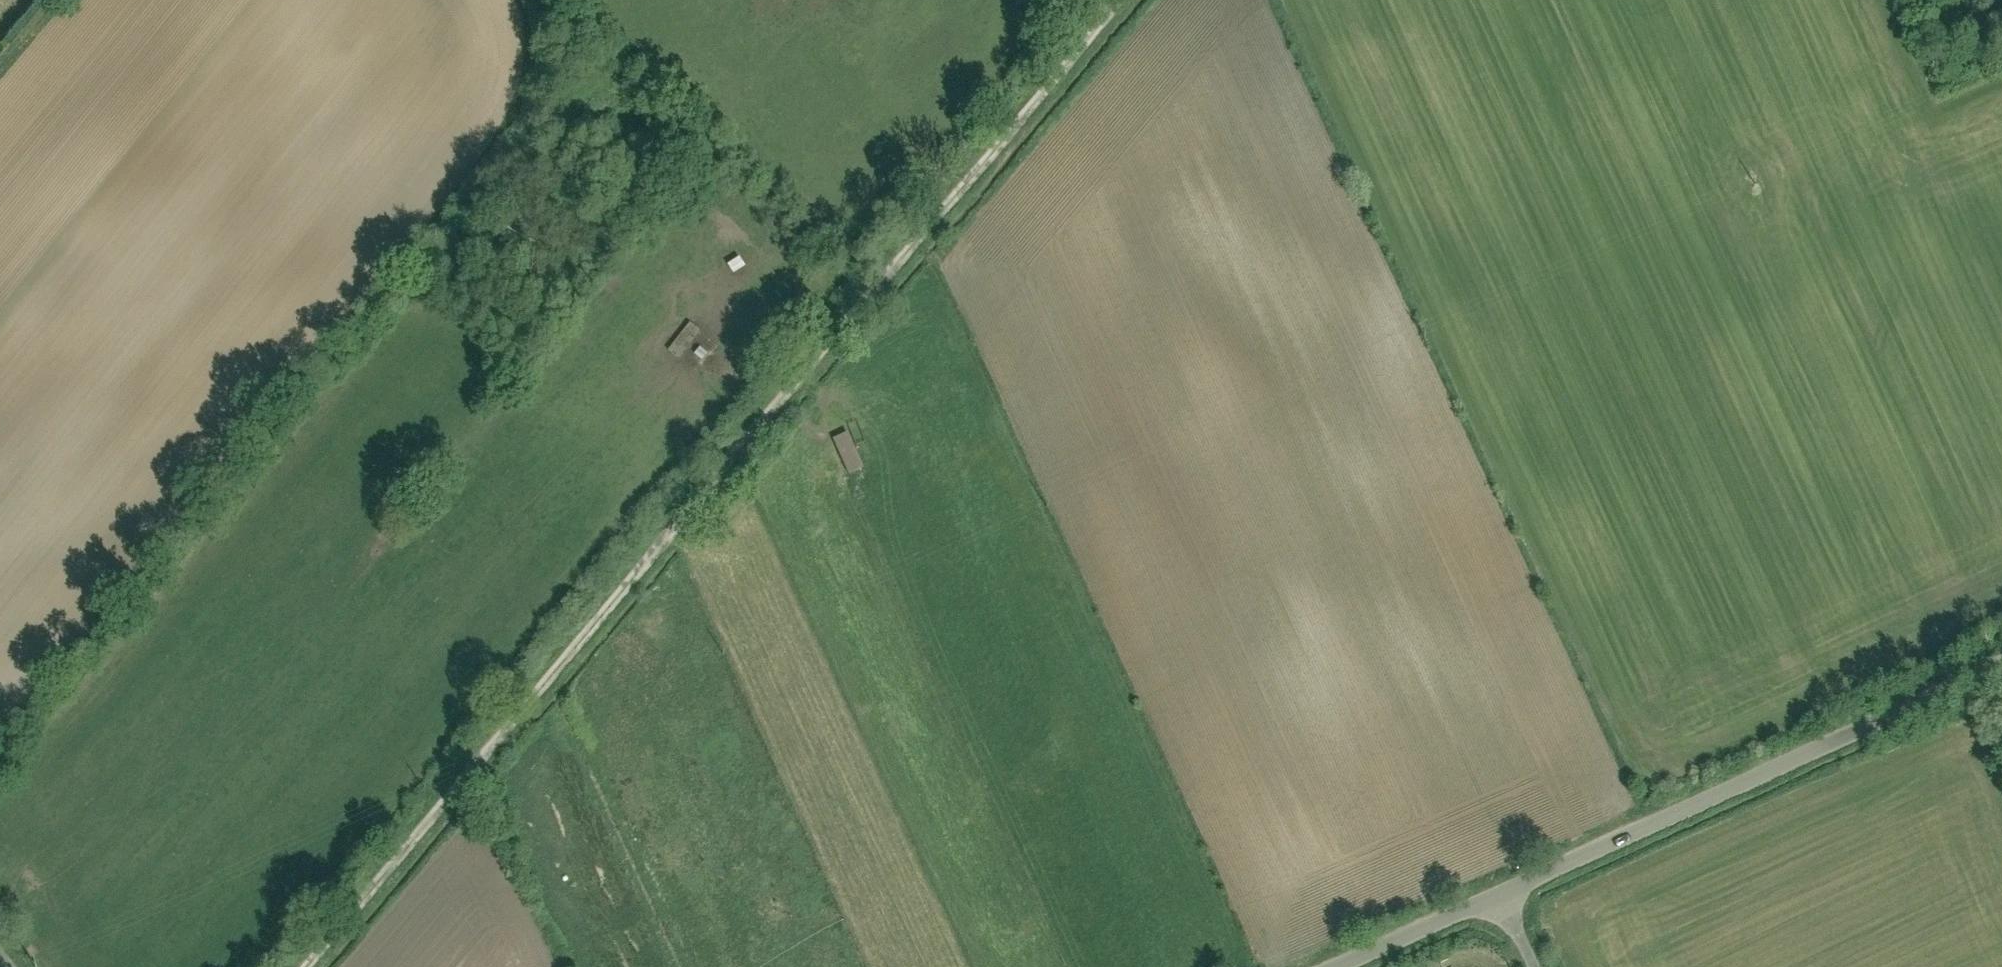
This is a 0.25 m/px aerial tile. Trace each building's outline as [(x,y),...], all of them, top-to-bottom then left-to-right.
[(692,322),(674,351),(686,359),(705,329),(692,322)] [(678,325),(664,342),(671,348),(685,331),(678,325)] [(838,438),(854,474),(871,467),(855,431),(838,438)]
